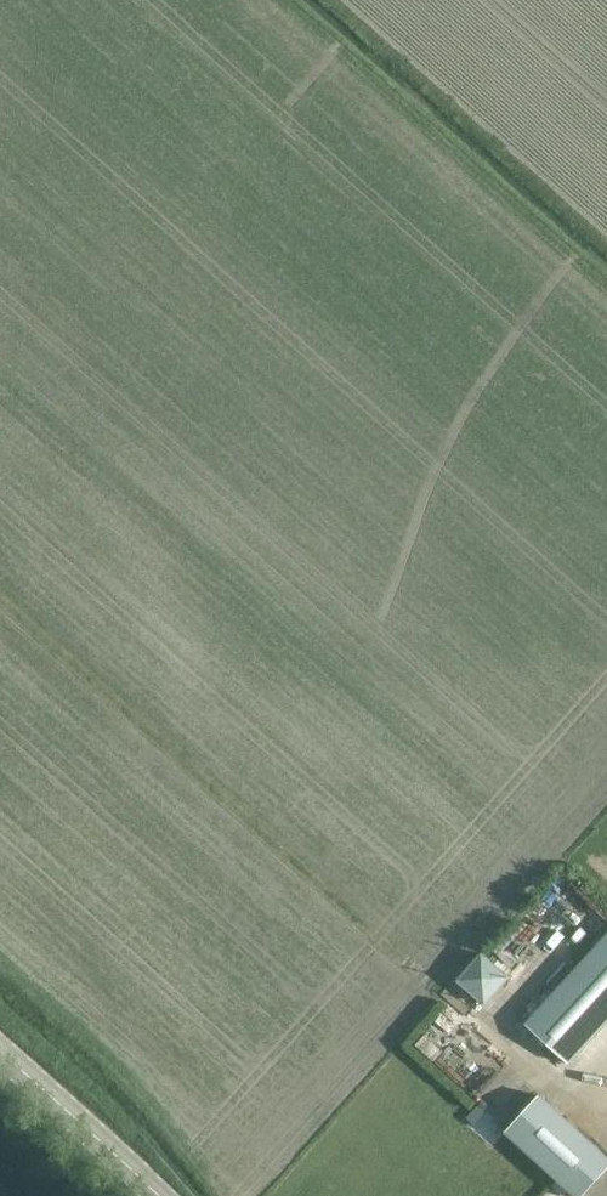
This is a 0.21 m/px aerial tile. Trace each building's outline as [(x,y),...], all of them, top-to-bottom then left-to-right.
[(526,1024),(569,1064),(606,1023),(606,936),(526,1024)] [(485,1005),(509,979),(482,954),(457,981),(485,1005)] [(541,1097),(507,1134),(576,1195),(581,1195),(606,1168),(606,1157),(541,1097)]
